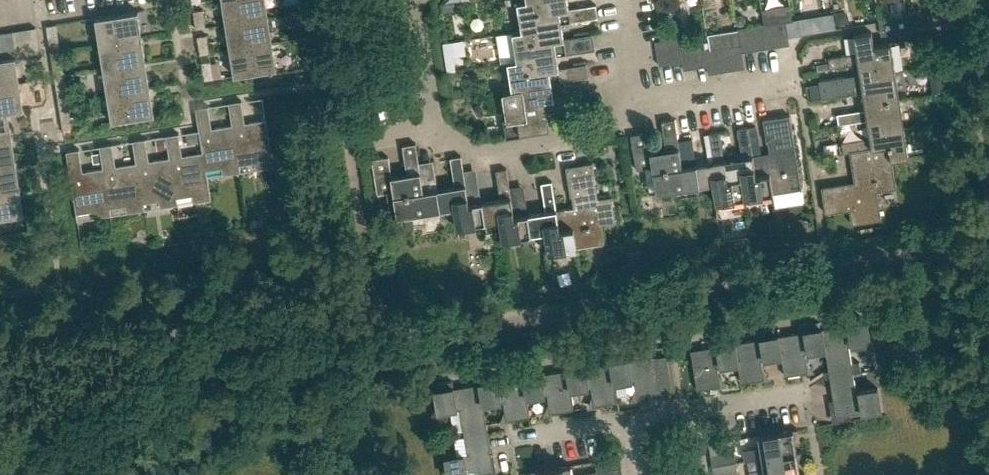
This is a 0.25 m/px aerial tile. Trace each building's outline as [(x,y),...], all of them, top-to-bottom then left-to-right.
[(269,16),(266,0),(222,0),(226,23),(269,16)] [(569,8),(569,9),(541,13),(538,0),(534,0),(527,1),(517,2),(522,30),(533,28),(536,43),(564,38),(561,23),(598,17),(596,4),(569,8)] [(541,13),(569,9),(569,8),(568,0),(538,0),(541,13)] [(774,22),(772,7),(762,9),(764,24),(774,22)] [(196,28),(206,27),(203,9),(194,10),(196,28)] [(100,43),(142,37),(138,10),(95,17),(100,43)] [(230,49),(273,42),(269,16),(226,23),(230,49)] [(796,19),(786,21),(788,36),(798,34),(796,19)] [(773,23),(777,46),(789,44),(785,21),(773,23)] [(765,48),(777,46),(773,23),(761,25),(765,48)] [(49,43),(59,41),(56,24),(46,25),(49,43)] [(753,50),(765,48),(761,25),(750,26),(753,50)] [(742,52),(753,50),(750,26),(737,28),(737,29),(739,44),(740,44),(741,52),(742,52)] [(24,28),(28,54),(40,52),(36,27),(24,28)] [(17,56),(28,54),(24,28),(13,30),(17,56)] [(522,30),(512,31),(517,60),(517,61),(528,59),(531,73),(559,68),(557,55),(595,49),(593,33),(564,38),(536,43),(533,28),(522,30)] [(717,47),(728,45),(739,44),(737,29),(709,34),(711,48),(717,47)] [(6,58),(16,56),(17,56),(13,30),(2,32),(6,58)] [(877,75),(895,72),(891,43),(874,46),(871,31),(853,34),(856,53),(827,57),(829,68),(857,63),(875,60),(877,75)] [(201,54),(210,53),(207,35),(198,36),(201,54)] [(104,69),(147,62),(142,37),(100,43),(104,69)] [(679,45),(680,45),(679,37),(663,40),(655,41),(657,53),(680,49),(679,45)] [(447,41),(442,42),(447,70),(451,69),(455,69),(451,41),(447,41)] [(705,49),(704,41),(692,43),(695,67),(707,65),(705,49)] [(273,42),(230,49),(234,75),(276,69),(277,68),(273,42)] [(683,69),(695,67),(692,43),(680,45),(679,45),(680,49),(682,61),(683,69)] [(744,67),(742,52),(741,52),(740,44),(739,44),(728,45),(732,69),(744,67)] [(720,71),(732,69),(728,45),(717,47),(720,71)] [(708,73),(720,71),(717,47),(711,48),(705,49),(707,65),(708,73)] [(53,68),(63,66),(60,49),(51,51),(53,68)] [(659,65),(682,61),(680,49),(657,53),(659,65)] [(20,82),(16,56),(6,58),(0,59),(0,86),(20,82)] [(586,63),(559,68),(531,73),(528,59),(517,61),(517,60),(507,62),(512,90),(523,88),(525,102),(554,98),(554,97),(552,82),(588,76),(586,63)] [(882,102),(900,100),(895,72),(877,75),(875,60),(857,63),(859,74),(819,80),(821,98),(862,92),(862,91),(880,88),(882,102)] [(205,80),(214,78),(212,61),(202,62),(205,80)] [(108,95),(151,88),(147,62),(104,69),(108,95)] [(929,69),(932,93),(941,92),(945,91),(942,67),(937,68),(929,69)] [(57,94),(67,92),(64,75),(55,77),(57,94)] [(9,111),(24,108),(20,82),(0,86),(0,112),(9,111)] [(151,88),(108,95),(112,121),(155,114),(151,88)] [(581,93),(554,97),(554,98),(525,102),(523,88),(512,90),(503,91),(507,118),(503,118),(506,135),(549,128),(547,112),(583,106),(581,93)] [(904,128),(900,100),(882,102),(880,88),(862,91),(862,92),(865,109),(836,113),(838,124),(867,120),(867,119),(884,116),(887,130),(904,128)] [(242,100),(229,102),(233,125),(240,171),(241,171),(240,163),(255,161),(256,169),(275,166),(267,119),(246,123),(242,100)] [(62,120),(71,118),(68,101),(59,102),(62,120)] [(196,108),(199,130),(203,152),(207,176),(208,176),(207,168),(222,166),(223,174),(240,171),(233,125),(213,128),(209,105),(196,108)] [(13,136),(9,111),(0,112),(0,138),(13,136)] [(758,147),(751,148),(753,155),(752,155),(755,175),(770,172),(773,192),(801,188),(792,133),(789,114),(768,118),(763,119),(763,120),(764,124),(766,142),(768,141),(770,152),(759,154),(758,147)] [(909,157),(904,128),(887,130),(884,116),(867,119),(867,120),(869,137),(841,141),(843,152),(849,151),(889,144),(892,159),(909,157)] [(698,184),(695,164),(682,166),(674,118),(661,121),(666,149),(650,151),(647,131),(630,134),(636,169),(652,166),(656,191),(698,184)] [(755,126),(748,127),(751,148),(758,147),(759,147),(757,130),(755,126)] [(752,155),(753,155),(751,148),(748,127),(737,128),(742,157),(724,159),(724,160),(727,179),(741,177),(744,197),(773,192),(770,172),(755,175),(752,155)] [(724,160),(724,159),(720,131),(709,133),(713,161),(695,164),(698,184),(712,182),(715,201),(744,197),(741,177),(727,179),(724,160)] [(193,201),(212,198),(208,176),(207,176),(203,152),(183,155),(179,133),(166,135),(170,157),(178,204),(177,196),(192,193),(193,201)] [(17,162),(13,136),(0,138),(0,165),(17,162)] [(146,138),(133,140),(137,162),(145,209),(144,201),(159,199),(160,207),(178,204),(170,157),(149,160),(146,138)] [(692,138),(678,140),(682,164),(696,162),(692,138)] [(836,142),(822,144),(824,155),(837,153),(836,142)] [(112,143),(100,145),(103,168),(104,168),(111,214),(112,214),(111,206),(126,204),(127,212),(145,209),(137,162),(116,166),(112,143)] [(439,209),(436,188),(423,190),(415,143),(404,145),(409,173),(392,175),(389,156),(373,158),(378,193),(393,190),(397,216),(439,209)] [(896,187),(892,159),(889,144),(849,151),(854,181),(821,186),(825,213),(849,209),(852,223),(882,218),(877,190),(896,187)] [(92,209),(94,217),(111,214),(104,168),(103,168),(83,171),(79,149),(66,151),(77,220),(78,219),(77,212),(92,209)] [(485,221),(482,201),(468,203),(461,156),(450,157),(454,185),(436,188),(439,209),(453,207),(456,226),(485,221)] [(21,188),(17,162),(0,165),(0,191),(21,188)] [(572,227),(576,247),(604,242),(601,223),(616,221),(612,195),(598,198),(592,162),(565,166),(570,196),(571,196),(573,206),(556,209),(559,230),(572,227)] [(530,234),(527,214),(514,216),(506,168),(495,170),(500,198),(482,201),(485,221),(499,219),(502,239),(530,234)] [(556,209),(552,181),(541,183),(545,211),(527,214),(530,234),(544,232),(547,252),(576,247),(572,227),(559,230),(556,209)] [(0,191),(0,217),(25,213),(21,188),(0,191)] [(830,377),(853,373),(861,371),(860,361),(852,362),(849,345),(870,342),(867,321),(823,328),(826,349),(830,377)] [(805,352),(826,349),(823,328),(779,335),(782,356),(785,375),(814,370),(813,369),(812,369),(807,363),(805,352)] [(762,359),(782,356),(779,335),(735,342),(739,363),(738,363),(741,382),(770,377),(770,376),(768,376),(763,370),(762,359)] [(718,366),(738,363),(739,363),(735,342),(691,349),(697,389),(726,384),(726,383),(725,383),(720,377),(718,366)] [(614,383),(615,383),(635,380),(637,391),(634,398),(632,398),(632,399),(661,395),(658,373),(670,371),(667,357),(656,359),(655,355),(611,362),(614,383)] [(618,402),(615,383),(614,383),(611,362),(567,369),(570,390),(571,390),(591,387),(593,398),(590,405),(589,405),(589,406),(618,402)] [(574,409),(571,390),(570,390),(567,369),(523,376),(526,397),(527,397),(547,394),(549,405),(546,412),(545,412),(545,413),(574,409)] [(853,373),(830,377),(836,416),(881,408),(878,388),(856,391),(853,373)] [(530,416),(527,397),(526,397),(523,376),(479,383),(483,404),(504,401),(505,412),(503,419),(501,419),(501,420),(530,416)] [(488,432),(483,404),(479,383),(435,390),(438,411),(460,408),(465,435),(488,432)] [(797,452),(796,451),(794,438),(797,430),(798,430),(798,428),(758,435),(760,448),(744,451),(746,460),(762,457),(797,452)] [(465,435),(467,453),(446,457),(449,474),(465,474),(494,470),(488,432),(465,435)] [(711,455),(721,453),(719,442),(709,444),(711,455)] [(800,473),(798,460),(800,452),(801,452),(801,450),(796,451),(797,452),(762,457),(764,470),(751,472),(751,474),(792,474),(800,474),(800,473)] [(597,471),(622,467),(620,457),(596,461),(597,471)] [(738,473),(736,461),(713,465),(714,474),(728,474),(738,473)] [(571,464),(531,471),(531,472),(533,472),(535,474),(573,474),(571,464)]
